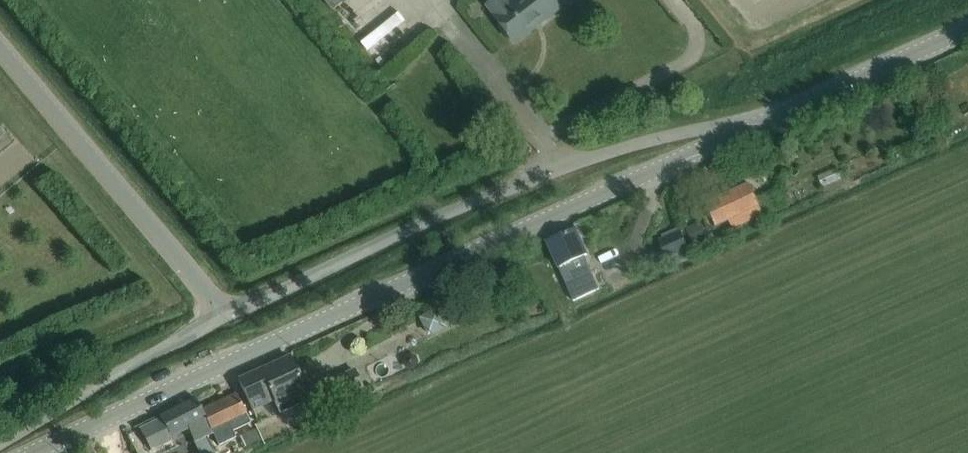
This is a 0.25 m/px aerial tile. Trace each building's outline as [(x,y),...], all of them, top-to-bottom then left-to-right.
[(333,9),(344,0),(326,0),(333,9)] [(569,0),(513,0),(509,3),(507,0),(493,0),(487,5),(512,38),(538,19),(541,23),(556,11),(555,11),(569,0)] [(785,205),(777,187),(755,197),(749,184),(706,203),(711,214),(705,217),(709,226),(728,218),(733,229),(763,215),(785,205)] [(702,221),(686,227),(692,244),(708,238),(702,221)] [(572,300),(599,288),(584,254),(586,253),(583,246),(575,228),(547,241),(555,259),(572,300)] [(680,229),(657,239),(666,258),(688,248),(680,229)] [(429,337),(448,326),(447,325),(464,316),(456,300),(438,309),(419,320),(429,337)] [(417,366),(419,360),(418,355),(411,353),(405,355),(403,360),(405,366),(411,369),(417,366)] [(308,400),(296,373),(288,355),(237,378),(251,408),(272,399),(279,413),(308,400)] [(231,430),(249,422),(235,392),(200,409),(210,429),(227,422),(231,430)] [(193,441),(212,432),(210,429),(200,409),(195,397),(159,415),(168,436),(188,428),(193,441)] [(255,430),(238,438),(243,451),(261,442),(255,430)] [(226,439),(211,446),(214,452),(232,452),(226,439)]
